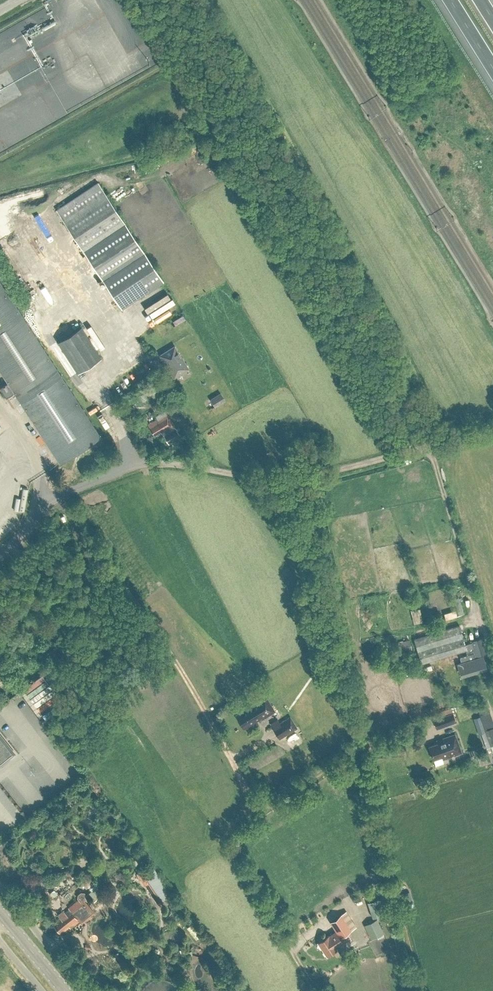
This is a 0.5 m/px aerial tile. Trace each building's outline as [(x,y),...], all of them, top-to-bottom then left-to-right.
[(30,92),(22,78),(32,73),(32,67),(38,67),(38,61),(26,61),(29,60),(22,60),(19,54),(15,55),(15,48),(12,42),(12,48),(7,48),(2,50),(0,50),(0,73),(4,73),(0,75),(0,107),(30,92)] [(203,149),(208,159),(219,152),(213,141),(207,145),(208,147),(203,149)] [(121,307),(131,301),(163,280),(97,181),(57,207),(121,307)] [(37,219),(28,225),(44,247),(53,240),(37,219)] [(59,461),(100,435),(0,280),(0,370),(8,382),(0,387),(6,395),(14,390),(59,461)] [(57,341),(77,372),(101,357),(81,326),(57,341)] [(160,355),(173,377),(188,367),(174,345),(160,355)] [(125,378),(121,381),(125,388),(130,386),(125,378)] [(168,390),(162,379),(155,383),(161,394),(168,390)] [(209,398),(214,406),(225,400),(220,392),(209,398)] [(148,424),(154,434),(161,430),(163,433),(162,433),(168,442),(180,436),(173,424),(172,425),(167,414),(164,410),(156,415),(158,419),(148,424)] [(429,604),(420,606),(423,618),(432,615),(429,604)] [(453,607),(454,615),(466,612),(465,605),(453,607)] [(459,624),(413,637),(420,663),(466,650),(467,654),(460,656),(461,661),(457,662),(460,673),(486,665),(483,654),(487,652),(483,636),(471,640),(471,641),(465,643),(459,624)] [(397,642),(400,652),(412,649),(409,638),(397,642)] [(246,707),(235,714),(244,727),(259,718),(260,719),(275,710),(264,693),(245,705),(246,707)] [(484,730),(489,745),(492,751),(492,750),(492,722),(484,698),(479,700),(478,696),(473,697),(480,716),(484,730)] [(433,718),(436,729),(455,721),(452,712),(433,718)] [(289,715),(283,719),(271,726),(279,738),(296,727),(289,715)] [(478,732),(484,730),(480,716),(473,717),(478,732)] [(0,733),(0,765),(16,752),(0,733)] [(440,738),(441,741),(428,745),(432,758),(441,755),(442,759),(461,752),(454,733),(440,738)] [(19,812),(26,807),(20,799),(13,804),(19,812)] [(151,862),(137,872),(153,895),(157,901),(171,892),(151,862)] [(79,874),(87,885),(97,877),(88,867),(79,874)] [(409,890),(396,893),(400,910),(413,907),(409,890)] [(57,913),(59,916),(52,921),(60,931),(69,924),(70,926),(78,920),(81,923),(94,912),(84,899),(86,898),(86,894),(84,891),(80,891),(78,893),(77,897),(57,913)] [(367,901),(371,916),(391,910),(386,895),(367,901)] [(328,934),(317,942),(327,955),(338,948),(337,947),(351,937),(347,932),(356,926),(345,910),(329,921),(335,930),(329,935),(328,934)] [(195,953),(199,945),(192,942),(188,950),(195,953)] [(199,956),(209,961),(213,952),(207,949),(208,948),(204,946),(199,956)]
